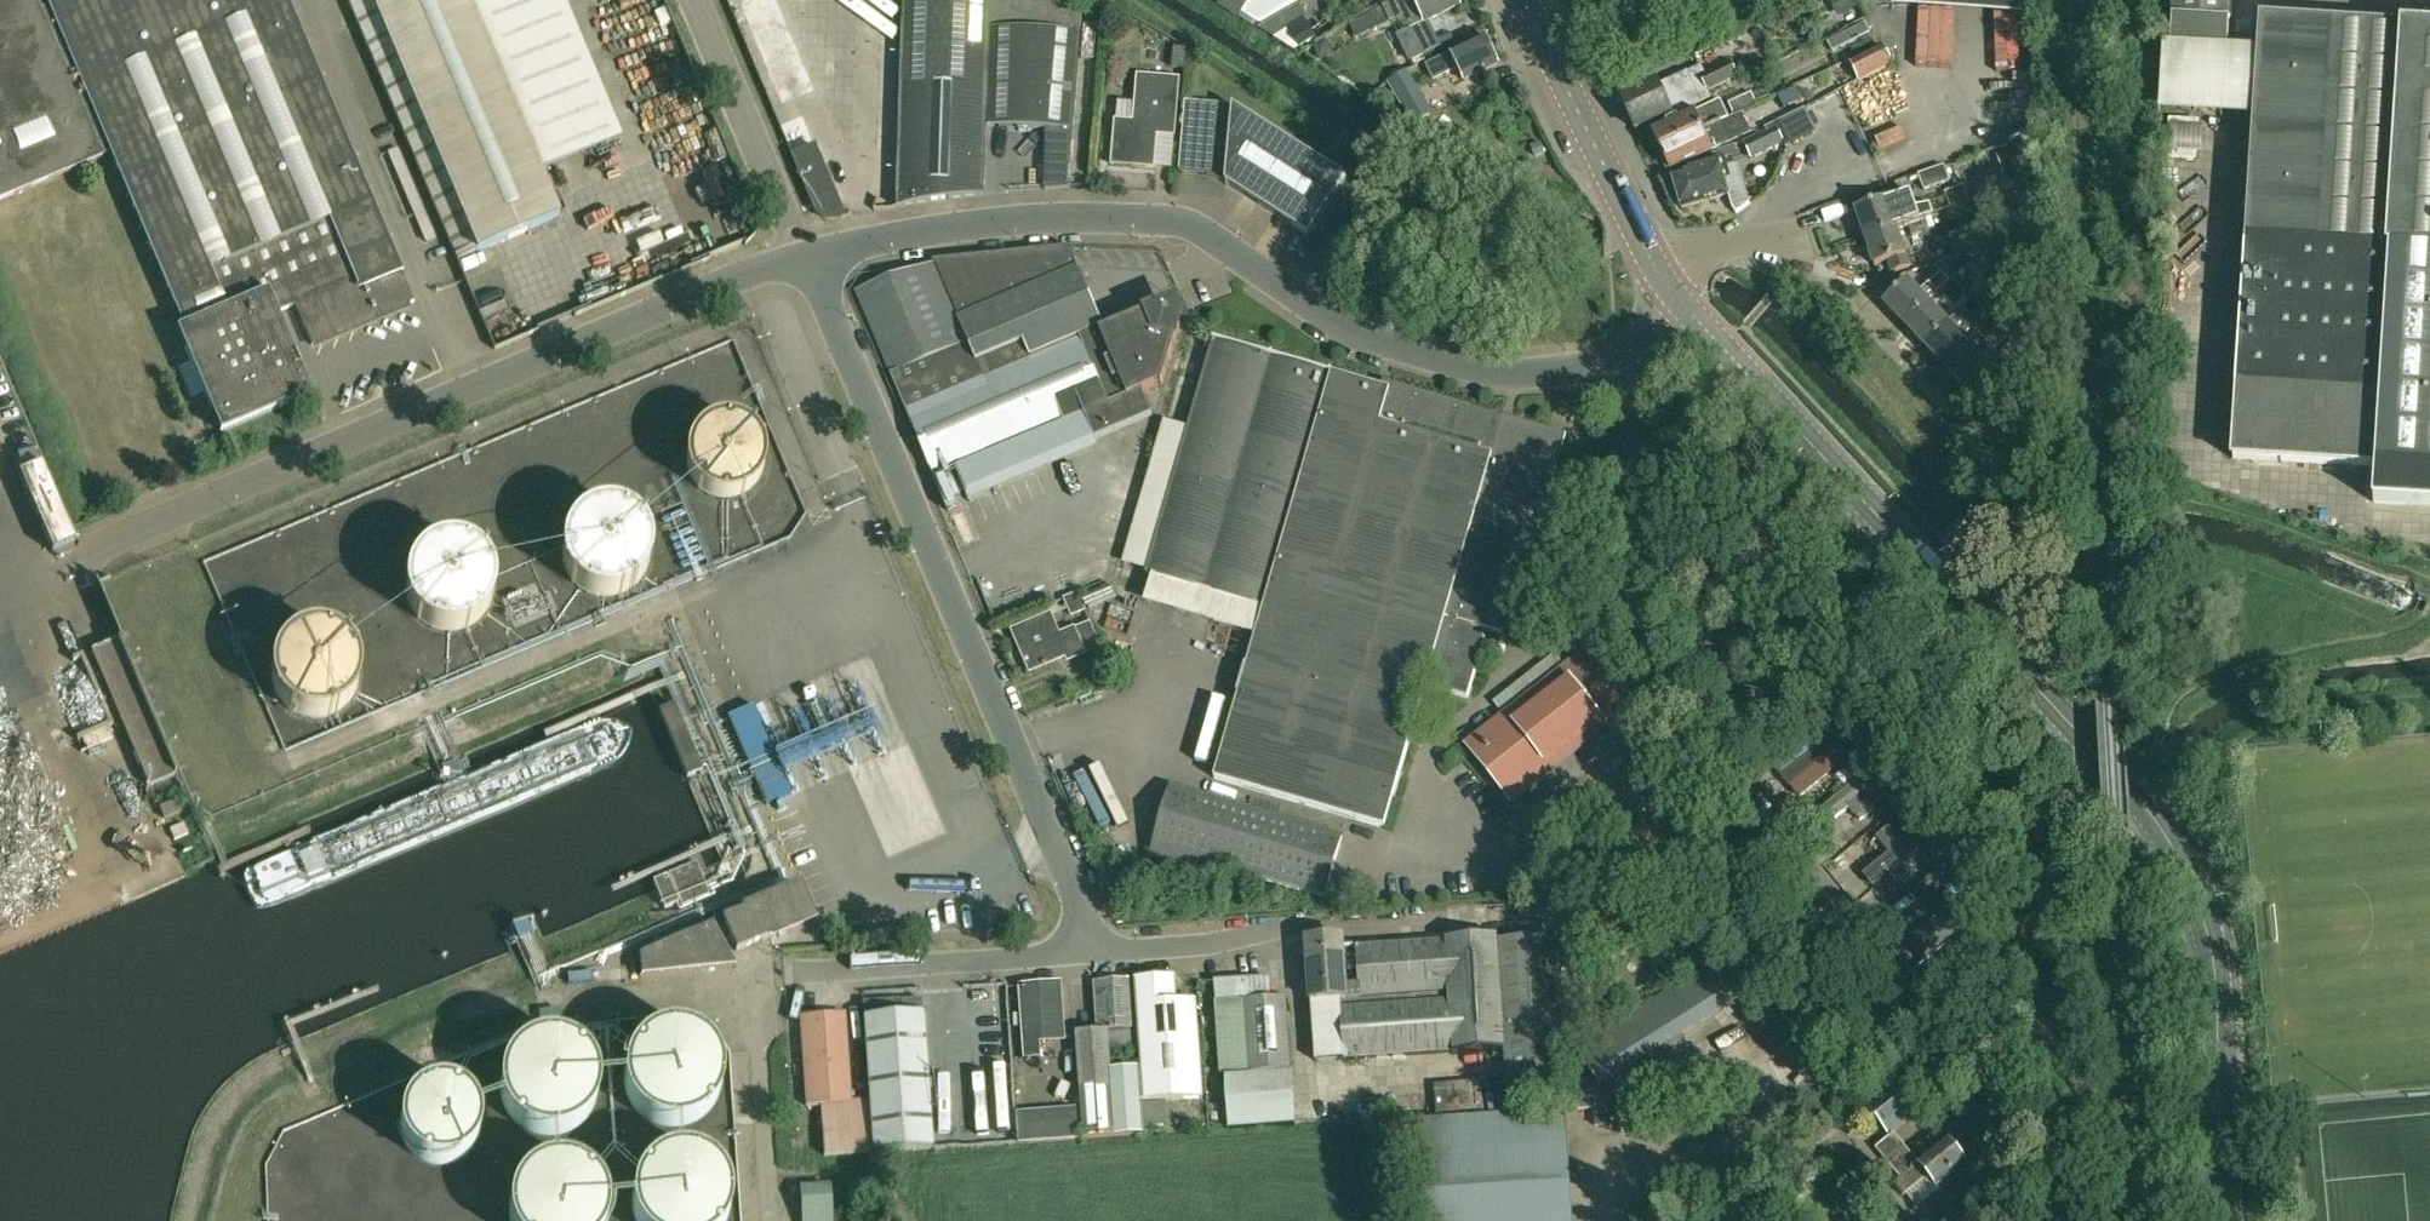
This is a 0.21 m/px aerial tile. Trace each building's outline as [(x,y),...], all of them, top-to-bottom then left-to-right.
[(221,433),(312,394),(277,313),(296,305),(312,346),(415,303),(287,0),(59,0),(48,5),(50,8),(41,12),(36,0),(0,0),(0,200),(103,157),(102,155),(110,152),(185,328),(178,330),(221,433)] [(457,261),(559,219),(467,0),(347,0),(457,261)] [(777,0),(745,0),(739,2),(781,104),(814,90),(777,0)] [(1058,0),(904,0),(897,207),(932,201),(949,199),(985,195),(987,126),(1048,128),(1046,189),(1068,187),(1074,120),(1081,36),(1081,35),(1083,10),(1058,0)] [(1250,0),(1221,0),(1242,13),(1250,0)] [(1301,3),(1300,0),(1250,0),(1242,13),(1262,26),(1301,3)] [(1437,17),(1460,6),(1457,0),(1400,0),(1373,13),(1375,15),(1354,26),(1360,39),(1400,20),(1412,29),(1437,17)] [(1836,14),(1838,17),(1860,5),(1857,0),(1829,0),(1836,14)] [(2018,19),(2017,0),(1893,0),(1892,10),(2018,19)] [(2171,45),(2228,49),(2230,19),(2231,0),(2173,0),(2171,45)] [(1301,3),(1262,26),(1279,37),(1289,32),(1306,21),(1311,18),(1301,3)] [(2261,20),(2233,459),(2376,469),(2374,504),(2429,507),(2429,31),(2261,20)] [(1316,38),(1306,21),(1289,32),(1299,49),(1316,38)] [(1865,22),(1828,41),(1833,52),(1871,32),(1865,22)] [(1451,52),(1425,64),(1433,80),(1458,68),(1464,80),(1499,64),(1486,36),(1451,53),(1451,52)] [(1325,42),(1312,48),(1319,62),(1332,56),(1325,42)] [(1884,45),(1850,61),(1859,80),(1893,63),(1884,45)] [(1701,58),(1706,70),(1725,63),(1719,50),(1701,58)] [(1703,75),(1699,66),(1658,85),(1657,83),(1622,99),(1636,129),(1675,111),(1676,114),(1702,102),(1699,96),(1739,77),(1731,61),(1703,75)] [(1434,114),(1409,72),(1390,83),(1412,121),(1414,125),(1417,124),(1434,114)] [(1112,164),(1154,168),(1157,135),(1175,137),(1179,80),(1138,76),(1134,122),(1116,121),(1112,164)] [(1752,94),(1728,105),(1733,116),(1741,112),(1757,104),(1752,94)] [(1657,152),(1727,118),(1719,100),(1652,132),(1653,135),(1651,138),(1657,152)] [(1227,177),(1234,106),(1185,101),(1179,173),(1226,177),(1227,177)] [(1227,177),(1226,177),(1225,183),(1309,236),(1347,177),(1234,106),(1227,177)] [(1774,123),(1776,127),(1784,142),(1812,129),(1802,109),(1774,123)] [(1669,168),(1750,130),(1741,112),(1733,116),(1727,118),(1657,152),(1664,165),(1668,165),(1669,168)] [(1752,158),(1784,142),(1776,127),(1744,142),(1752,158)] [(834,221),(844,218),(814,146),(792,156),(815,210),(816,212),(817,214),(819,216),(822,218),(825,220),(828,221),(831,221),(834,221)] [(2029,170),(2020,147),(2011,150),(2001,154),(2009,177),(2015,175),(2029,170)] [(1731,177),(1728,168),(1728,167),(1736,165),(1733,156),(1725,158),(1691,168),(1692,172),(1673,178),(1677,192),(1674,192),(1678,205),(1681,204),(1682,208),(1718,197),(1728,194),(1724,179),(1731,177)] [(1945,166),(1919,175),(1924,190),(1950,181),(1945,166)] [(1368,195),(1359,189),(1351,202),(1360,207),(1368,195)] [(1887,198),(1855,209),(1865,238),(1897,227),(1908,223),(1925,217),(1934,214),(1930,203),(1916,206),(1911,192),(1888,200),(1887,198)] [(1908,223),(1913,236),(1930,230),(1925,217),(1908,223)] [(1897,227),(1865,238),(1875,266),(1888,261),(1892,273),(1911,266),(1902,240),(1897,227)] [(1142,391),(1161,383),(1161,385),(1162,385),(1180,325),(1165,321),(1159,306),(1105,329),(1070,247),(933,261),(935,265),(889,277),(856,291),(944,503),(1152,415),(1142,391)] [(1983,282),(1999,267),(1984,250),(1968,265),(1983,282)] [(1937,293),(1950,281),(1940,271),(1927,283),(1937,293)] [(1904,325),(1929,301),(1908,280),(1883,303),(1904,325)] [(1949,323),(1938,312),(1929,301),(1904,325),(1925,346),(1949,323)] [(2004,363),(1997,355),(1992,357),(1983,348),(1987,345),(1994,352),(2018,329),(2012,303),(1997,317),(1978,335),(1969,344),(1945,367),(1966,388),(1984,371),(1990,377),(2004,363)] [(1945,367),(1997,317),(1987,307),(1974,319),(1963,309),(1949,323),(1925,346),(1945,367)] [(1524,427),(1523,429),(1214,340),(1146,573),(1264,607),(1215,777),(1386,826),(1429,676),(1438,678),(1436,686),(1469,696),(1486,636),(1463,630),(1466,621),(1504,633),(1560,438),(1524,427)] [(676,466),(680,480),(689,492),(701,501),(716,504),(731,503),(745,496),(755,486),(762,472),(763,457),(759,442),(750,430),(737,422),(723,418),(708,419),(694,426),(683,437),(677,451),(676,466)] [(43,464),(19,474),(53,553),(76,543),(43,464)] [(559,559),(563,573),(572,585),(585,594),(599,598),(614,596),(628,590),(638,579),(645,565),(646,550),(642,536),(633,523),(620,515),(606,511),(591,513),(577,519),(567,530),(560,544),(559,559)] [(400,593),(404,607),(413,620),(425,628),(440,632),(455,630),(469,624),(479,613),(485,599),(487,584),(482,570),(474,558),(461,549),(446,545),(431,547),(418,553),(407,564),(401,578),(400,593)] [(1085,611),(1078,593),(1065,599),(1072,616),(1085,611)] [(1100,647),(1090,623),(1059,636),(1051,615),(1013,631),(1020,646),(1023,645),(1034,670),(1067,656),(1069,661),(1100,647)] [(268,678),(272,692),(280,705),(293,713),(308,717),(323,715),(336,709),(347,698),(353,684),(354,669),(350,655),(341,642),(329,634),(314,630),(299,632),(285,638),(275,649),(269,663),(268,678)] [(176,776),(119,642),(92,653),(150,787),(176,776)] [(1479,735),(1523,791),(1552,768),(1547,762),(1600,720),(1605,727),(1634,704),(1590,648),(1479,735)] [(1850,725),(1858,719),(1845,703),(1841,698),(1832,706),(1836,711),(1837,709),(1850,725)] [(753,706),(730,716),(767,805),(791,795),(753,706)] [(1875,741),(1858,720),(1847,729),(1852,735),(1864,750),(1875,741)] [(1779,770),(1823,735),(1813,723),(1770,758),(1779,770)] [(1875,741),(1864,750),(1877,766),(1881,771),(1893,763),(1875,741)] [(1906,802),(1918,793),(1900,772),(1889,781),(1906,802)] [(1343,836),(1172,786),(1154,847),(1325,897),(1343,836)] [(1918,793),(1906,802),(1924,823),(1935,815),(1918,793)] [(177,800),(160,806),(164,818),(181,812),(177,800)] [(1947,853),(1959,844),(1941,823),(1930,832),(1937,841),(1947,853)] [(1959,844),(1947,853),(1954,861),(1965,874),(1976,865),(1959,844)] [(696,864),(669,875),(682,907),(710,895),(696,864)] [(737,968),(719,934),(727,931),(736,952),(813,920),(799,886),(722,918),(723,920),(714,924),(713,922),(631,956),(641,978),(737,968)] [(1918,949),(1925,957),(1986,907),(1973,891),(1955,906),(1942,890),(1925,904),(1938,920),(1920,934),(1918,934),(1911,940),(1910,942),(1916,949),(1918,949)] [(872,945),(889,944),(888,931),(871,932),(872,945)] [(1454,1053),(1504,1049),(1508,1107),(1571,1102),(1559,936),(1497,940),(1497,937),(1446,941),(1446,942),(1343,949),(1342,937),(1307,939),(1311,1002),(1312,1002),(1316,1061),(1453,1052),(1454,1053)] [(1960,952),(1951,941),(1938,952),(1930,958),(1939,969),(1960,952)] [(1939,970),(1950,982),(1973,964),(1962,951),(1939,970)] [(1573,1053),(1599,1094),(1737,1006),(1712,965),(1573,1053)] [(1134,980),(1139,1051),(1140,1068),(1142,1099),(1203,1095),(1198,1025),(1179,1027),(1175,977),(1135,980),(1134,980)] [(1109,1053),(1139,1051),(1134,980),(1094,983),(1098,1032),(1077,1034),(1085,1139),(1115,1137),(1109,1053)] [(1295,1124),(1287,998),(1270,999),(1269,980),(1216,984),(1222,1075),(1226,1075),(1229,1128),(1295,1124)] [(1063,1043),(1062,1026),(1059,985),(1022,988),(1026,1041),(1027,1061),(1042,1060),(1041,1044),(1063,1043)] [(874,1154),(932,1150),(921,1000),(902,1002),(903,1016),(865,1019),(870,1102),(874,1154)] [(874,1154),(870,1102),(851,1103),(845,1014),(800,1017),(806,1106),(821,1105),(825,1157),(874,1154)] [(615,1085),(620,1103),(630,1117),(644,1126),(661,1131),(678,1130),(693,1123),(706,1111),(714,1095),(716,1078),(712,1061),(703,1046),(688,1036),(672,1031),(654,1032),(637,1039),(624,1051),(617,1068),(615,1085)] [(491,1096),(495,1113),(505,1127),(519,1137),(536,1141),(553,1140),(569,1133),(581,1122),(589,1106),(591,1089),(588,1072),(578,1057),(564,1046),(547,1041),(529,1042),(513,1049),(500,1062),(492,1078),(491,1096)] [(1142,1099),(1140,1068),(1111,1070),(1116,1136),(1145,1134),(1142,1099)] [(1887,1129),(1915,1106),(1898,1085),(1870,1108),(1887,1129)] [(393,1133),(397,1147),(406,1158),(417,1166),(431,1170),(445,1169),(458,1164),(468,1154),(475,1141),(477,1127),(473,1113),(466,1100),(454,1092),(440,1087),(425,1088),(412,1094),(401,1105),(395,1118),(393,1133)] [(1017,1111),(1018,1145),(1083,1145),(1082,1110),(1017,1111)] [(1601,1112),(1595,1112),(1595,1117),(1595,1125),(1608,1125),(1611,1125),(1611,1112),(1601,1112)] [(1422,1150),(1426,1220),(1575,1220),(1571,1141),(1422,1150)] [(1902,1180),(1900,1181),(1896,1185),(1906,1197),(1930,1176),(1938,1186),(1966,1163),(1964,1160),(1965,1156),(1961,1151),(1957,1151),(1949,1141),(1920,1164),(1907,1148),(1888,1164),(1902,1180)] [(627,1220),(721,1220),(722,1219),(724,1202),(720,1184),(711,1170),(697,1159),(680,1154),(662,1155),(646,1162),(633,1175),(625,1191),(623,1209),(627,1220)] [(504,1220),(602,1220),(604,1211),(600,1194),(590,1179),(576,1169),(559,1164),(541,1165),(525,1172),(512,1184),(504,1200),(503,1218),(504,1220)] [(801,1194),(803,1220),(832,1220),(830,1191),(801,1194)]
